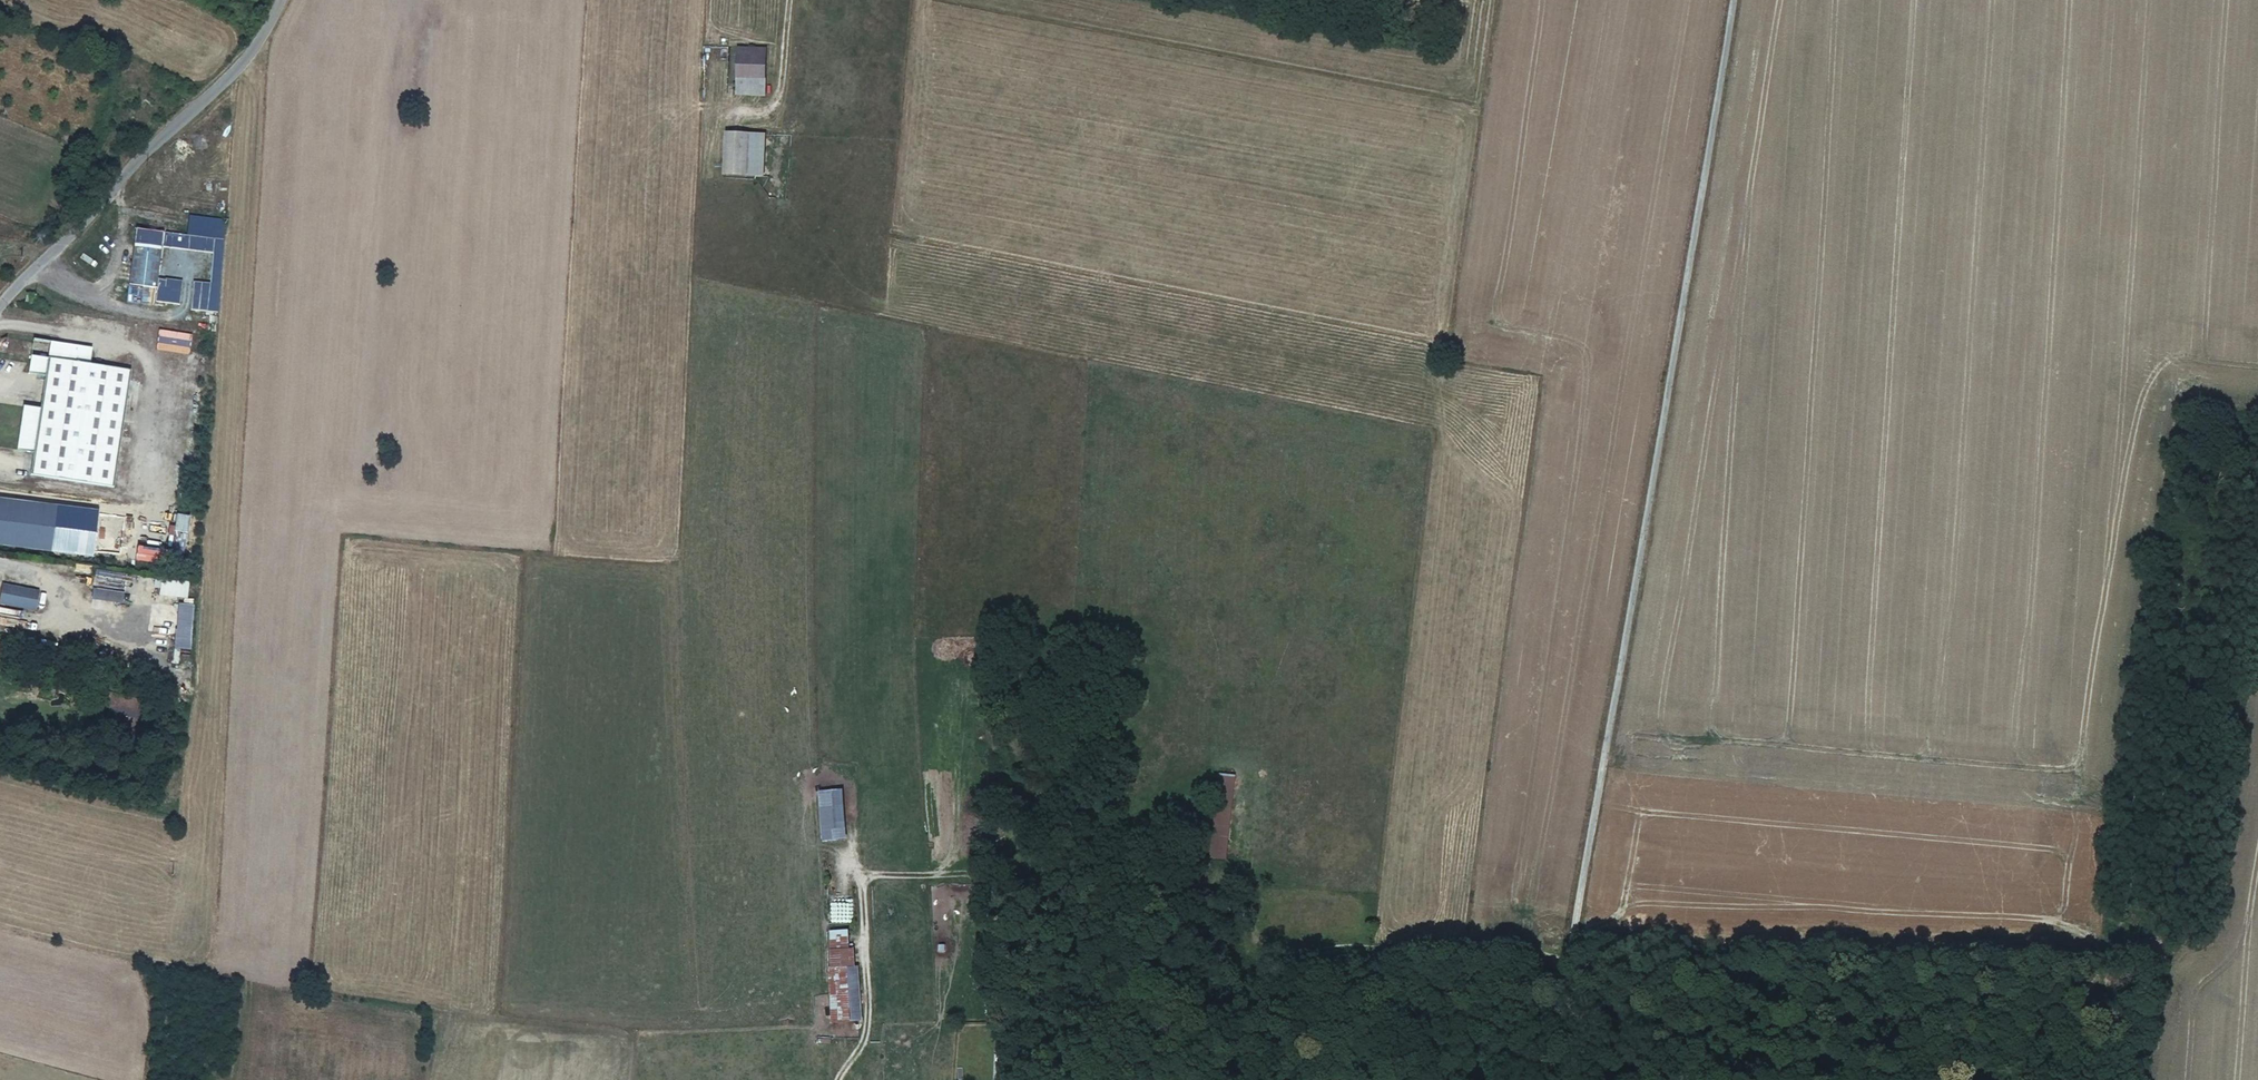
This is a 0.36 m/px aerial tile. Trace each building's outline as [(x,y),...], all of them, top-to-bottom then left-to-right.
[(768,42),(739,40),(737,70),(767,70),(768,42)] [(748,128),(727,126),(725,168),(746,169),(748,128)] [(768,129),(750,127),(748,168),(766,170),(768,129)] [(167,228),(140,225),(131,281),(159,285),(167,228)] [(51,339),(50,358),(60,359),(62,346),(77,348),(76,361),(90,363),(92,344),(51,339)] [(50,358),(33,356),(31,375),(46,377),(43,410),(27,408),(22,444),(38,447),(36,468),(117,478),(132,369),(76,361),(77,348),(62,346),(60,359),(50,358)] [(49,552),(90,558),(97,516),(0,500),(0,544),(49,552)] [(185,588),(161,584),(158,599),(183,603),(185,588)] [(2,589),(0,601),(0,607),(34,613),(37,595),(2,589)] [(92,601),(123,603),(124,591),(93,590),(92,601)] [(174,650),(191,651),(193,605),(177,604),(174,650)] [(1219,774),(1210,853),(1228,855),(1237,776),(1219,774)] [(821,790),(822,807),(824,839),(841,838),(836,788),(821,790)] [(833,932),(834,965),(852,964),(857,964),(856,947),(851,947),(850,932),(833,932)] [(852,964),(834,965),(836,1022),(855,1021),(852,964)]
